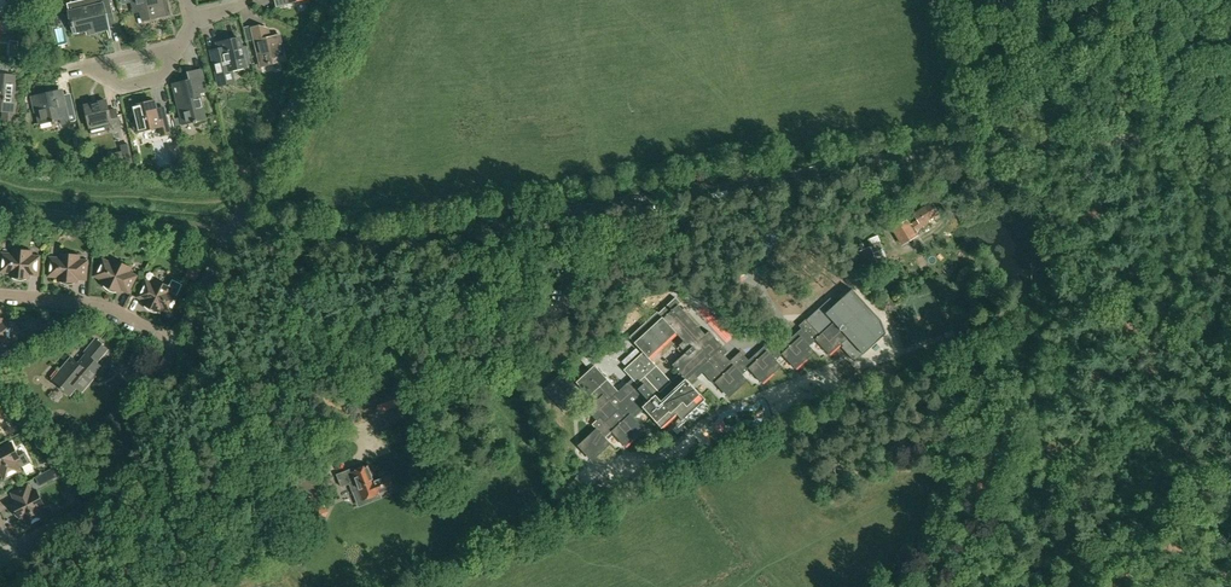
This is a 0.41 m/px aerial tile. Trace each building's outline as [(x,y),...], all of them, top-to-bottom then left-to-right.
[(68,3),(75,34),(97,29),(97,31),(110,28),(106,13),(113,12),(111,0),(79,0),(68,3)] [(170,15),(167,2),(163,3),(162,0),(131,0),(134,14),(140,13),(143,21),(170,15)] [(262,27),(252,29),(260,67),(271,64),(271,63),(286,60),(280,36),(271,38),(272,40),(265,41),(262,27)] [(219,48),(212,50),(214,60),(220,86),(235,82),(232,70),(246,67),(245,66),(252,64),(248,46),(241,47),(239,38),(218,43),(219,48)] [(19,49),(10,48),(9,57),(18,58),(19,49)] [(191,80),(173,84),(183,124),(206,119),(200,94),(207,92),(202,70),(190,73),(191,80)] [(3,111),(2,121),(16,122),(18,101),(19,96),(14,96),(16,76),(10,75),(0,74),(0,111),(3,111)] [(55,92),(32,97),(35,112),(38,112),(40,123),(52,121),(52,122),(61,120),(62,124),(70,122),(64,96),(57,98),(55,92)] [(107,100),(86,105),(92,134),(107,131),(106,128),(112,127),(120,125),(117,109),(109,111),(107,100)] [(170,133),(166,113),(158,115),(155,100),(132,106),(138,132),(159,127),(161,135),(170,133)] [(122,151),(124,161),(125,165),(135,163),(131,143),(121,145),(122,151)] [(183,160),(179,143),(168,146),(172,163),(174,162),(176,169),(183,167),(182,160),(183,160)] [(918,220),(913,223),(917,229),(929,221),(928,220),(938,213),(937,212),(941,209),(937,202),(932,204),(931,203),(914,214),(918,220)] [(903,244),(917,235),(907,220),(893,229),(903,244)] [(862,250),(857,252),(864,268),(877,262),(874,253),(883,249),(881,242),(878,236),(868,240),(871,247),(865,249),(863,243),(860,244),(862,250)] [(38,276),(40,257),(32,256),(32,251),(13,250),(13,254),(2,253),(0,272),(11,273),(11,277),(29,279),(30,275),(38,276)] [(59,281),(77,283),(78,279),(86,280),(88,261),(79,260),(80,255),(61,254),(60,258),(50,258),(48,276),(59,277),(59,281)] [(121,289),(129,293),(137,276),(129,272),(132,268),(115,260),(112,264),(103,259),(95,276),(104,281),(102,284),(119,293),(121,289)] [(869,269),(862,272),(866,281),(873,278),(869,269)] [(146,280),(137,297),(145,301),(143,305),(160,313),(162,309),(171,314),(180,297),(177,296),(183,285),(173,280),(169,286),(155,280),(153,284),(146,280)] [(884,336),(876,316),(851,289),(837,302),(831,295),(805,319),(799,325),(802,328),(799,331),(776,352),(768,343),(752,358),(749,360),(743,354),(741,351),(732,359),(730,361),(729,360),(727,358),(724,355),(723,353),(719,349),(723,346),(709,331),(706,334),(686,313),(683,309),(679,305),(681,303),(681,302),(676,297),(662,310),(659,313),(658,312),(658,311),(644,324),(641,326),(630,336),(630,337),(632,339),(635,343),(643,352),(624,370),(632,379),(628,383),(627,384),(627,383),(626,384),(621,389),(619,391),(608,379),(596,366),(589,373),(579,382),(591,395),(593,393),(599,401),(590,409),(599,419),(593,424),(597,429),(580,444),(593,458),(609,444),(611,442),(607,438),(615,430),(624,441),(627,443),(644,427),(635,418),(632,414),(642,405),(661,426),(678,411),(681,414),(683,417),(704,398),(701,394),(700,393),(696,389),(695,388),(691,384),(697,378),(698,377),(704,372),(708,376),(709,377),(713,381),(714,382),(714,383),(717,381),(730,395),(747,378),(743,374),(751,367),(763,380),(781,364),(777,360),(785,353),(797,366),(814,350),(810,345),(818,338),(831,351),(840,343),(844,347),(843,348),(856,362),(884,336)] [(13,324),(2,323),(2,319),(0,319),(0,347),(0,342),(11,343),(13,324)] [(72,358),(53,380),(61,387),(61,388),(63,390),(64,389),(70,395),(76,387),(82,391),(89,383),(90,383),(89,382),(92,379),(103,367),(97,362),(108,349),(96,339),(84,352),(87,354),(79,364),(72,358)] [(393,383),(370,392),(378,412),(401,402),(393,383)] [(0,449),(0,471),(5,480),(21,471),(20,469),(31,463),(26,453),(19,456),(12,443),(0,449)] [(369,465),(361,468),(361,466),(338,475),(342,487),(350,484),(353,492),(361,490),(364,497),(372,494),(373,497),(381,494),(395,489),(389,474),(374,480),(372,473),(369,465)] [(54,468),(47,471),(51,479),(54,478),(58,476),(54,468)] [(578,474),(573,478),(578,486),(583,483),(578,474)] [(28,485),(12,493),(16,501),(12,503),(21,520),(24,518),(29,527),(46,518),(41,509),(45,507),(37,490),(32,492),(28,485)] [(324,522),(313,517),(307,528),(315,532),(318,533),(324,522)]
